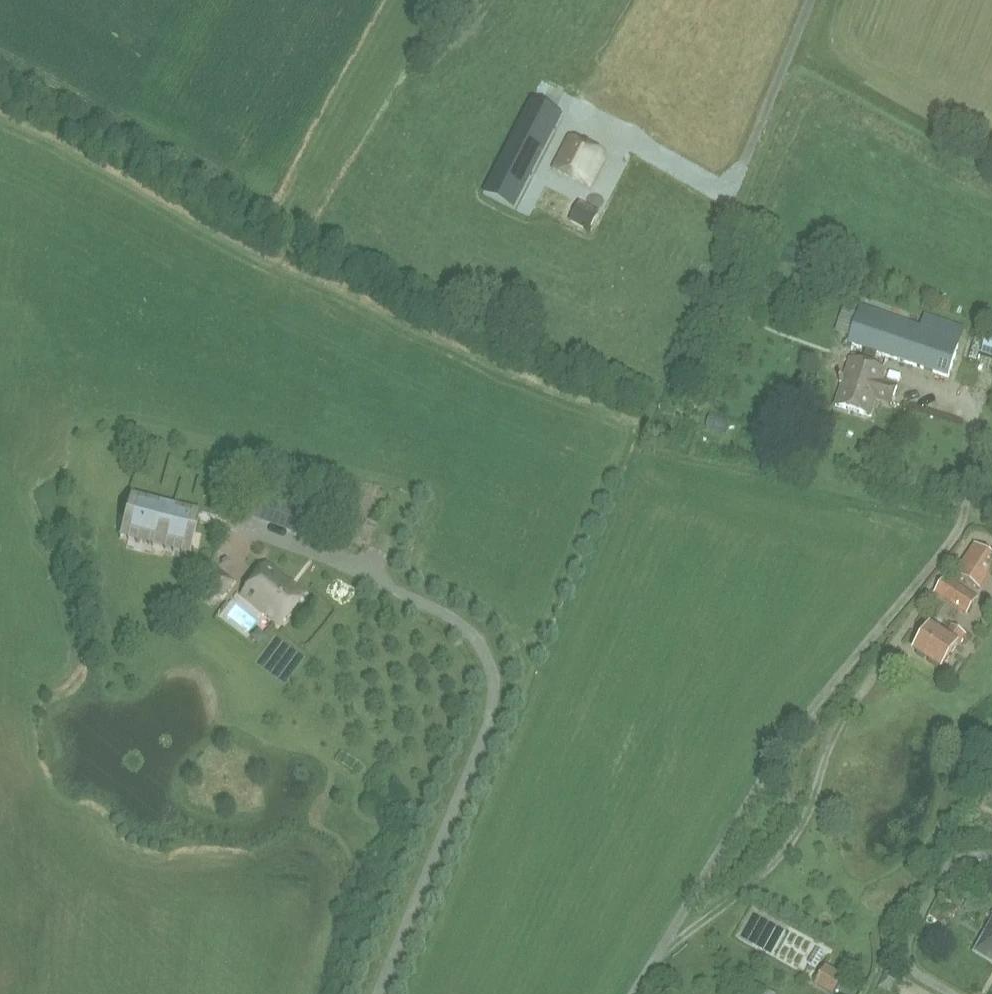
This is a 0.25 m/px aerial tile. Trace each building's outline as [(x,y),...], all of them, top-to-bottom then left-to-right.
[(514,209),(563,115),(532,99),(484,194),(514,209)] [(572,136),(555,168),(589,187),(607,154),(572,136)] [(572,201),(565,219),(586,227),(593,209),(572,201)] [(849,345),(950,378),(968,328),(925,315),(918,331),(873,314),(866,327),(856,325),(849,345)] [(988,337),(983,356),(991,357),(991,338),(988,337)] [(886,371),(850,360),(836,405),(872,416),(877,399),(892,404),(898,386),(883,381),(886,371)] [(254,491),(244,516),(310,540),(319,515),(254,491)] [(199,521),(174,515),(175,509),(159,505),(158,510),(129,503),(122,530),(192,548),(199,521)] [(956,573),(980,588),(991,569),(991,554),(975,544),(956,573)] [(215,560),(204,576),(220,587),(231,571),(215,560)] [(242,597),(282,627),(306,595),(266,565),(242,597)] [(978,598),(975,596),(946,577),(935,594),(967,613),(978,598)] [(930,628),(916,651),(944,669),(965,635),(953,628),(946,639),(930,628)] [(978,954),(991,962),(991,928),(978,954)] [(827,992),(835,974),(817,966),(808,983),(827,992)]
